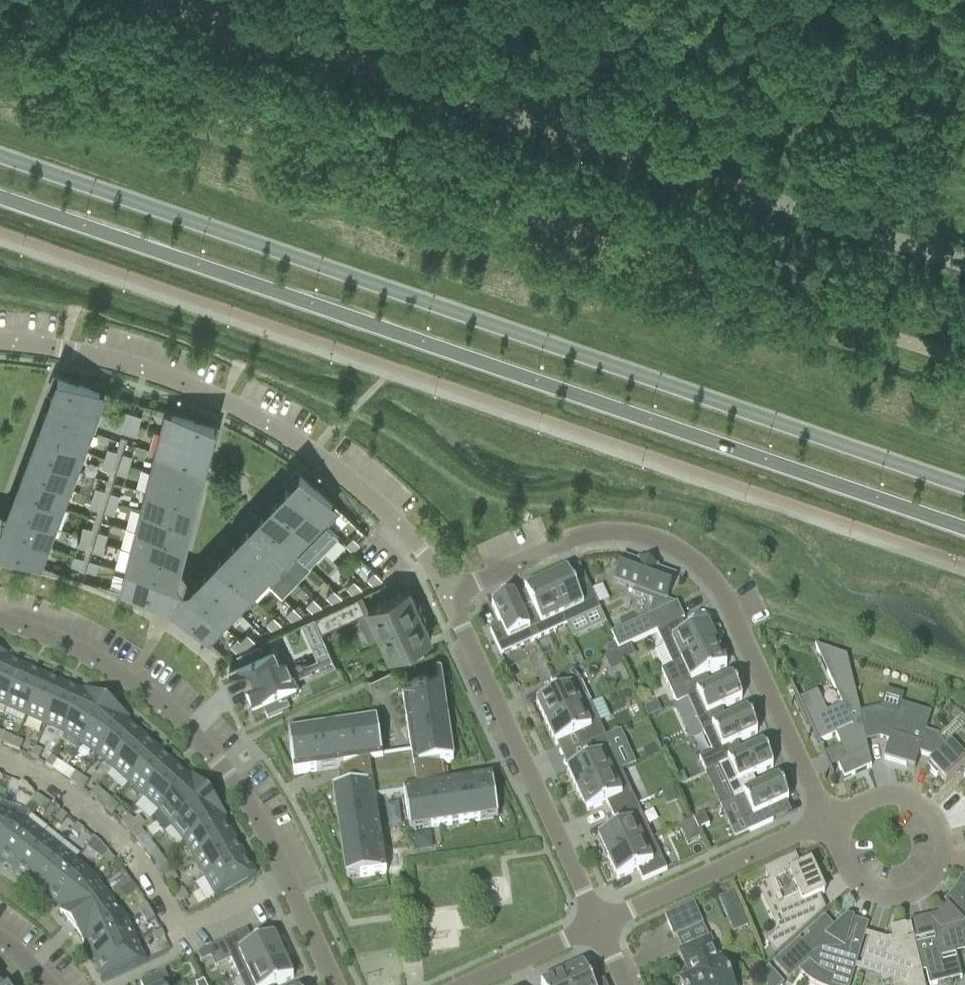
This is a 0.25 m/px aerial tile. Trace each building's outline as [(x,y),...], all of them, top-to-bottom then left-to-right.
[(79,382),(78,382),(58,374),(54,385),(55,386),(52,393),(51,393),(50,395),(57,397),(92,410),(92,409),(100,390),(79,382)] [(92,409),(92,410),(57,397),(49,414),(48,414),(48,415),(50,416),(89,431),(97,411),(92,409)] [(129,423),(132,413),(122,410),(119,420),(129,423)] [(193,418),(172,412),(167,433),(166,433),(203,442),(203,443),(209,444),(210,443),(209,443),(211,435),(212,435),(215,424),(193,418)] [(138,426),(141,416),(132,413),(129,423),(138,426)] [(82,450),(89,431),(50,416),(42,433),(41,433),(41,434),(43,435),(82,450)] [(126,433),(129,423),(119,420),(116,430),(126,433)] [(135,436),(138,426),(129,423),(126,433),(135,436)] [(166,433),(167,433),(162,431),(157,452),(198,462),(197,462),(200,463),(200,461),(199,461),(203,443),(203,442),(166,433)] [(75,469),(82,450),(43,435),(35,452),(34,452),(33,454),(35,454),(36,454),(75,469)] [(114,461),(117,451),(107,448),(104,458),(114,461)] [(197,462),(198,462),(157,452),(152,471),(193,482),(195,483),(195,481),(194,481),(197,462)] [(129,466),(132,456),(122,453),(119,463),(129,466)] [(68,488),(75,469),(36,454),(35,454),(28,471),(27,471),(26,473),(28,473),(68,488)] [(111,470),(114,461),(104,458),(101,467),(111,470)] [(126,475),(129,466),(119,463),(116,472),(126,475)] [(193,482),(152,471),(147,491),(188,502),(190,503),(190,501),(189,501),(193,482)] [(341,510),(332,502),(316,486),(300,471),(292,480),(287,486),(286,485),(285,487),(290,491),(317,517),(326,525),(341,510)] [(61,507),(68,488),(28,473),(20,491),(20,490),(19,492),(21,493),(21,492),(61,507)] [(102,500),(104,490),(95,487),(92,497),(102,500)] [(188,502),(147,491),(142,511),(183,521),(183,522),(185,522),(185,521),(184,520),(188,502)] [(276,503),(274,505),(276,506),(315,543),(315,544),(318,546),(333,531),(330,529),(326,525),(317,517),(290,491),(276,504),(276,503)] [(53,526),(61,507),(21,492),(21,493),(13,510),(12,509),(12,511),(16,512),(53,526)] [(117,505),(120,495),(110,492),(107,502),(117,505)] [(99,509),(102,500),(92,497),(89,506),(99,509)] [(114,514),(117,505),(107,502),(104,511),(114,514)] [(261,518),(260,519),(262,521),(262,520),(300,558),(304,561),(318,546),(315,544),(315,543),(276,506),(262,519),(261,518)] [(183,522),(183,521),(142,511),(137,531),(178,541),(178,542),(180,542),(180,540),(179,540),(183,522)] [(46,545),(53,526),(16,512),(8,529),(7,529),(7,531),(10,532),(11,532),(46,545)] [(262,520),(262,521),(248,533),(247,533),(246,534),(247,535),(248,535),(286,572),(300,558),(262,520)] [(89,539),(92,529),(83,526),(80,536),(89,539)] [(105,544),(108,534),(98,531),(95,541),(105,544)] [(178,542),(178,541),(137,531),(132,551),(170,560),(170,561),(175,562),(175,560),(174,560),(178,542)] [(39,565),(46,545),(11,532),(10,532),(3,551),(24,559),(23,559),(39,565)] [(248,535),(247,535),(234,548),(233,547),(232,549),(233,550),(234,550),(264,579),(272,587),(286,572),(248,535)] [(86,548),(89,539),(80,536),(77,545),(86,548)] [(352,551),(359,544),(352,537),(345,544),(352,551)] [(102,553),(105,544),(95,541),(92,550),(102,553)] [(250,594),(264,579),(234,550),(233,550),(219,563),(219,562),(218,563),(219,565),(219,564),(250,594)] [(167,579),(170,561),(170,560),(132,551),(127,570),(164,580),(167,581),(168,579),(167,579)] [(80,568),(83,558),(74,556),(71,565),(80,568)] [(638,564),(622,558),(613,582),(634,589),(632,594),(654,602),(648,618),(611,635),(618,651),(656,633),(680,622),(684,621),(676,605),(674,606),(666,603),(675,578),(655,571),(656,569),(639,562),(638,564)] [(95,573),(98,563),(89,560),(86,570),(95,573)] [(235,608),(250,594),(219,564),(219,565),(205,577),(203,578),(206,581),(207,581),(235,608)] [(164,580),(127,570),(122,591),(137,595),(138,595),(159,600),(164,580)] [(372,584),(382,580),(374,571),(367,578),(372,584)] [(545,582),(566,627),(599,611),(588,587),(576,593),(566,573),(545,582)] [(352,593),(362,589),(353,580),(346,587),(352,593)] [(221,623),(235,608),(207,581),(206,581),(193,594),(192,593),(191,594),(193,597),(194,596),(221,623)] [(566,627),(545,582),(524,592),(533,612),(522,617),(522,618),(533,642),(566,627)] [(332,602),(342,598),(333,589),(326,596),(332,602)] [(408,590),(367,609),(390,657),(431,639),(408,590)] [(206,638),(221,623),(194,596),(193,597),(179,611),(195,627),(206,638)] [(315,617),(321,632),(364,612),(357,597),(315,617)] [(533,642),(522,618),(522,617),(513,597),(491,607),(500,627),(489,632),(501,657),(533,642)] [(312,611),(322,607),(313,598),(306,605),(312,611)] [(292,620),(301,615),(293,607),(286,614),(292,620)] [(271,629),(281,624),(273,616),(266,623),(271,629)] [(656,633),(671,667),(716,647),(706,626),(686,635),(680,622),(656,633)] [(246,647),(256,642),(247,634),(240,641),(246,647)] [(246,647),(240,641),(237,638),(230,646),(236,651),(246,647)] [(323,638),(310,644),(317,658),(329,653),(323,638)] [(241,662),(229,667),(235,682),(243,679),(248,689),(284,673),(273,648),(262,653),(259,645),(238,655),(241,662)] [(672,667),(661,672),(676,706),(687,701),(696,697),(696,696),(711,689),(711,688),(706,677),(726,668),(716,647),(672,667)] [(795,700),(794,701),(805,726),(807,726),(806,724),(807,723),(817,745),(835,736),(840,748),(847,762),(837,766),(843,780),(871,768),(865,743),(858,714),(846,658),(814,647),(841,707),(826,714),(816,693),(798,701),(797,702),(796,702),(795,700)] [(620,663),(615,652),(603,657),(610,672),(622,667),(620,663)] [(317,658),(304,664),(305,665),(309,676),(308,676),(308,678),(310,677),(335,666),(329,653),(317,658)] [(7,657),(6,656),(6,657),(4,664),(0,673),(0,704),(7,707),(23,672),(5,664),(7,657)] [(253,701),(245,704),(252,718),(263,713),(267,721),(288,711),(285,704),(296,699),(291,690),(291,689),(290,686),(308,678),(308,676),(309,676),(305,665),(304,664),(284,673),(248,689),(253,701)] [(391,671),(368,681),(375,695),(383,692),(385,697),(400,691),(397,685),(391,671)] [(545,725),(590,705),(574,671),(550,682),(556,695),(535,704),(545,725)] [(27,716),(42,681),(23,672),(7,707),(27,716)] [(443,786),(442,780),(447,779),(445,770),(440,771),(439,765),(452,763),(449,741),(446,723),(446,722),(442,692),(442,693),(439,674),(425,676),(399,680),(402,702),(403,702),(405,719),(410,754),(382,759),(378,736),(376,723),(355,726),(306,733),(288,736),(290,749),(289,749),(293,776),(316,772),(342,768),(343,774),(338,775),(339,784),(344,783),(345,789),(333,791),(336,813),(339,832),(343,862),(346,880),(359,878),(386,874),(382,852),(380,835),(375,800),(403,796),(407,818),(409,831),(430,828),(479,821),(497,818),(495,805),(492,779),(469,782),(443,786)] [(702,734),(712,730),(711,730),(726,723),(726,722),(721,710),(741,701),(731,679),(711,688),(711,689),(696,696),(696,697),(687,701),(702,734)] [(46,724),(61,689),(42,681),(27,716),(46,724)] [(84,691),(79,697),(61,689),(46,724),(65,733),(80,697),(84,691)] [(84,692),(85,691),(84,691),(80,697),(65,733),(82,744),(106,706),(90,696),(84,692)] [(605,738),(590,705),(545,725),(555,746),(575,737),(581,750),(605,738)] [(896,716),(879,710),(878,710),(859,714),(858,714),(865,743),(878,740),(879,738),(889,741),(883,760),(914,769),(918,755),(925,733),(931,715),(899,705),(896,716)] [(123,717),(113,711),(106,706),(82,744),(99,755),(125,726),(129,720),(128,720),(123,717)] [(736,744),(756,735),(746,713),(726,722),(726,723),(711,730),(712,730),(702,734),(711,754),(699,760),(705,774),(718,768),(727,764),(742,757),(742,756),(736,744)] [(125,727),(129,720),(125,726),(99,755),(114,769),(140,740),(125,727)] [(961,732),(944,747),(937,739),(938,737),(925,733),(918,755),(931,759),(932,757),(935,761),(926,769),(935,779),(937,777),(945,785),(964,767),(964,768),(964,737),(961,732)] [(614,758),(605,738),(596,743),(581,750),(587,762),(566,771),(570,780),(576,793),(596,783),(621,772),(614,758)] [(130,783),(156,754),(140,740),(114,769),(130,783)] [(19,753),(23,744),(15,741),(11,750),(19,753)] [(757,790),(752,778),(772,769),(762,747),(742,756),(742,757),(727,764),(718,768),(733,802),(743,798),(742,797),(758,790),(757,790)] [(38,761),(42,752),(35,749),(30,758),(38,761)] [(145,797),(171,768),(156,754),(130,783),(145,797)] [(52,771),(57,762),(50,758),(45,766),(52,771)] [(192,776),(186,781),(171,768),(145,797),(161,811),(187,782),(192,777),(192,776)] [(635,804),(621,772),(596,783),(576,793),(586,814),(606,805),(611,815),(635,804)] [(76,787),(81,779),(75,774),(69,782),(76,787)] [(192,778),(192,777),(187,782),(161,811),(173,827),(208,798),(196,783),(192,778)] [(680,777),(674,780),(678,787),(685,784),(682,778),(680,777)] [(83,791),(88,783),(81,779),(76,787),(83,791)] [(772,823),(767,812),(788,802),(777,781),(757,790),(758,790),(742,797),(743,798),(733,802),(748,834),(772,823)] [(96,801),(102,794),(96,789),(90,796),(96,801)] [(37,809),(43,801),(36,796),(31,804),(37,809)] [(221,814),(214,805),(208,798),(173,827),(186,842),(220,823),(226,818),(225,818),(221,813),(221,814)] [(44,813),(49,805),(43,801),(37,809),(44,813)] [(111,815),(118,808),(112,803),(105,810),(111,815)] [(23,826),(30,818),(1,804),(0,806),(0,855),(23,826)] [(652,839),(635,804),(611,815),(617,829),(597,839),(607,860),(652,839)] [(61,826),(67,818),(61,813),(54,821),(61,826)] [(708,827),(704,816),(693,821),(698,832),(708,827)] [(127,829),(133,822),(127,817),(121,824),(127,829)] [(226,818),(226,819),(226,818),(220,823),(186,842),(197,860),(230,841),(220,824),(226,819),(226,818)] [(40,839),(23,826),(0,855),(0,857),(16,869),(40,839)] [(77,839),(83,831),(77,826),(71,834),(77,839)] [(137,842),(145,836),(140,830),(132,836),(137,842)] [(32,882),(56,852),(40,839),(16,869),(32,882)] [(93,851),(99,844),(93,839),(87,847),(93,851)] [(666,872),(652,839),(607,860),(617,881),(637,872),(642,883),(666,872)] [(207,878),(241,859),(230,841),(197,860),(207,878)] [(48,895),(72,865),(56,852),(32,882),(48,895)] [(155,865),(162,859),(157,853),(150,859),(155,865)] [(107,868),(114,861),(109,855),(102,861),(107,868)] [(823,895),(823,893),(817,881),(820,879),(814,866),(811,868),(810,865),(801,870),(795,856),(763,871),(772,891),(771,892),(776,901),(774,901),(777,908),(778,907),(786,924),(764,943),(768,947),(776,956),(823,913),(816,898),(823,895)] [(159,872),(167,866),(162,859),(155,865),(159,872)] [(255,875),(251,877),(241,859),(207,878),(218,896),(213,899),(214,900),(256,875),(256,874),(255,875)] [(65,908),(89,878),(72,865),(48,895),(64,908),(58,912),(58,913),(65,908)] [(169,886),(177,881),(173,874),(165,879),(169,886)] [(107,901),(89,878),(65,908),(58,913),(59,913),(61,915),(71,928),(107,901)] [(962,880),(957,896),(964,899),(964,881),(962,880)] [(179,904),(188,899),(184,892),(175,897),(179,904)] [(732,893),(718,899),(725,915),(739,909),(732,893)] [(125,925),(124,925),(107,901),(71,928),(81,941),(81,942),(83,944),(83,945),(89,940),(125,925)] [(664,917),(673,939),(703,925),(693,903),(664,917)] [(142,918),(150,913),(146,906),(138,911),(142,918)] [(947,907),(935,918),(928,920),(933,937),(934,941),(915,946),(921,974),(925,973),(928,984),(939,984),(945,983),(939,958),(963,953),(964,954),(964,926),(956,917),(947,907)] [(964,926),(964,908),(956,917),(964,926)] [(146,925),(154,920),(150,913),(142,918),(146,925)] [(844,929),(838,934),(824,918),(805,935),(806,936),(807,935),(808,937),(800,944),(799,942),(799,941),(773,964),(788,981),(809,963),(813,967),(818,971),(817,971),(822,974),(828,976),(833,978),(833,979),(832,984),(850,984),(868,925),(851,920),(847,930),(844,929)] [(97,960),(133,944),(125,925),(89,940),(83,945),(83,946),(89,941),(97,960)] [(859,970),(872,974),(873,971),(877,970),(878,974),(880,974),(882,983),(891,980),(892,984),(924,984),(921,974),(915,946),(910,927),(903,928),(903,929),(890,932),(892,938),(891,938),(893,944),(886,945),(885,942),(869,937),(859,970)] [(155,943),(164,939),(161,932),(152,935),(155,943)] [(238,979),(283,959),(273,937),(253,947),(246,932),(222,943),(238,979)] [(720,959),(717,960),(709,940),(701,943),(679,952),(690,978),(679,982),(680,984),(732,984),(720,959)] [(146,961),(141,963),(133,944),(97,960),(106,979),(101,980),(101,982),(146,962),(146,961)] [(768,947),(762,953),(769,961),(776,956),(768,947)] [(206,951),(197,955),(200,963),(210,959),(206,951)] [(293,980),(283,959),(238,979),(241,984),(281,984),(293,980)] [(583,967),(561,977),(565,984),(591,984),(583,967)] [(771,968),(763,968),(764,981),(772,981),(771,968)] [(164,975),(142,984),(169,984),(164,975)] [(561,977),(543,984),(565,984),(561,977)]
